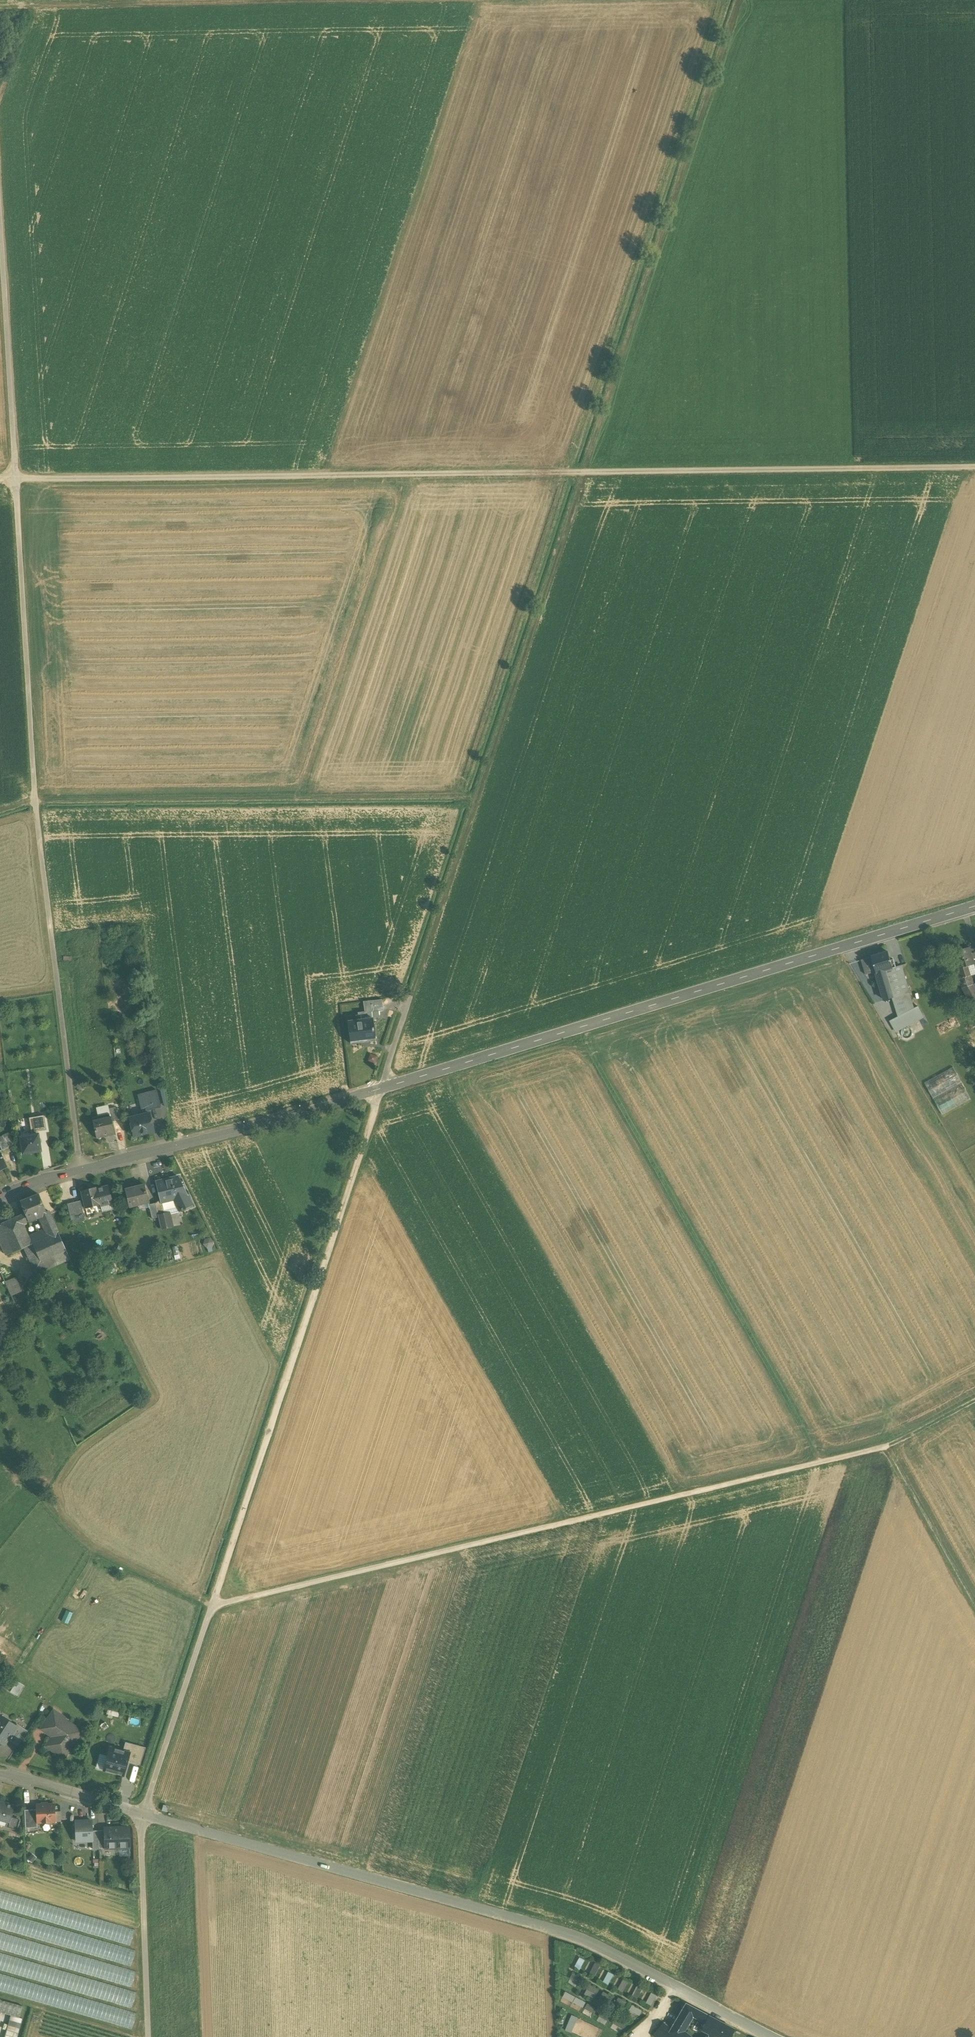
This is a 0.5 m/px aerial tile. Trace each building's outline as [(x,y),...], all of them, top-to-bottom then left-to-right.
[(954,952),(960,969),(971,966),(974,965),(974,963),(974,959),(972,954),(970,947),(954,952)] [(888,952),(872,957),(876,972),(877,973),(884,971),(891,969),(896,968),(896,967),(894,960),(891,961),(888,952)] [(872,957),(861,960),(866,975),(876,972),(872,957)] [(900,966),(896,967),(896,968),(891,969),(895,984),(903,982),(900,972),(902,971),(900,966)] [(971,966),(960,969),(957,970),(960,980),(971,976),(974,975),(971,966)] [(884,971),(877,973),(883,995),(890,992),(888,987),(884,971)] [(971,976),(960,980),(962,989),(973,985),(971,976)] [(895,984),(893,985),(896,997),(897,999),(909,995),(905,981),(903,982),(895,984)] [(962,989),(971,1004),(974,1001),(974,984),(973,985),(962,989)] [(890,992),(883,995),(885,1001),(893,998),(894,998),(892,992),(890,992)] [(909,995),(897,999),(896,997),(894,998),(893,998),(899,1017),(914,1009),(909,995)] [(382,999),(371,1001),(372,1012),(383,1011),(382,999)] [(370,1001),(364,1002),(365,1014),(361,1015),(362,1020),(372,1019),(370,1001)] [(899,1017),(890,1022),(895,1031),(923,1016),(919,1007),(914,1009),(899,1017)] [(923,1016),(895,1031),(899,1038),(907,1042),(914,1038),(915,1034),(924,1029),(923,1027),(928,1024),(923,1016)] [(362,1020),(348,1022),(350,1043),(374,1040),(372,1019),(362,1020)] [(954,1066),(924,1083),(942,1115),(971,1100),(954,1066)] [(156,1091),(138,1095),(142,1112),(148,1110),(160,1107),(156,1091)] [(138,1095),(125,1099),(129,1118),(148,1114),(148,1110),(142,1112),(138,1095)] [(118,1120),(115,1107),(108,1109),(110,1117),(111,1122),(118,1120)] [(148,1114),(129,1118),(133,1136),(152,1131),(148,1114)] [(29,1118),(32,1135),(38,1134),(38,1131),(46,1130),(44,1116),(29,1118)] [(110,1117),(92,1121),(97,1138),(114,1134),(111,1122),(110,1117)] [(32,1135),(20,1137),(23,1154),(41,1151),(38,1134),(32,1135)] [(0,1137),(0,1146),(2,1150),(8,1147),(2,1136),(0,1137)] [(192,1205),(178,1178),(170,1180),(166,1181),(165,1179),(155,1181),(160,1200),(174,1196),(179,1206),(181,1210),(192,1205)] [(137,1186),(125,1189),(129,1207),(137,1205),(138,1205),(137,1202),(147,1199),(143,1184),(137,1186)] [(109,1186),(97,1189),(101,1205),(100,1205),(100,1207),(105,1206),(113,1204),(109,1186)] [(96,1187),(81,1191),(85,1208),(100,1205),(101,1205),(97,1189),(96,1187)] [(38,1194),(20,1201),(26,1214),(28,1220),(40,1215),(46,1213),(45,1211),(38,1194)] [(174,1196),(160,1200),(161,1203),(163,1210),(179,1206),(174,1196)] [(147,1199),(137,1202),(138,1205),(137,1205),(139,1210),(149,1207),(148,1205),(148,1202),(147,1199)] [(80,1201),(67,1204),(70,1215),(80,1213),(83,1212),(80,1201)] [(113,1204),(105,1206),(106,1208),(107,1212),(117,1210),(115,1203),(113,1204)] [(155,1203),(148,1205),(149,1207),(151,1218),(158,1217),(155,1204),(155,1203)] [(163,1210),(161,1203),(155,1204),(158,1217),(159,1222),(166,1220),(163,1210)] [(57,1231),(48,1210),(45,1211),(46,1213),(40,1215),(49,1235),(57,1231)] [(80,1213),(70,1215),(72,1223),(82,1221),(80,1213)] [(26,1214),(1,1225),(13,1253),(25,1247),(31,1245),(21,1223),(28,1220),(26,1214)] [(0,1225),(0,1241),(6,1256),(13,1253),(1,1225),(0,1225)] [(49,1235),(32,1243),(33,1244),(40,1261),(66,1250),(57,1231),(49,1235)] [(31,1245),(25,1247),(33,1264),(40,1261),(33,1244),(31,1245)] [(40,1261),(33,1264),(37,1273),(70,1259),(66,1250),(40,1261)] [(16,1277),(5,1282),(8,1288),(18,1283),(16,1277)] [(18,1283),(8,1288),(11,1295),(21,1291),(18,1283)] [(17,1695),(21,1684),(11,1680),(7,1691),(17,1695)] [(54,1710),(45,1722),(53,1727),(61,1715),(54,1710)] [(83,1729),(61,1715),(53,1727),(57,1730),(52,1737),(46,1746),(64,1758),(83,1729)] [(4,1745),(8,1739),(16,1726),(1,1716),(0,1717),(0,1742),(4,1745)] [(53,1727),(45,1722),(40,1729),(52,1737),(57,1730),(53,1727)] [(27,1731),(18,1724),(16,1726),(8,1739),(18,1745),(27,1731)] [(126,1742),(124,1751),(130,1753),(128,1762),(141,1765),(146,1747),(126,1742)] [(124,1751),(110,1747),(104,1770),(124,1775),(128,1762),(130,1753),(124,1751)] [(0,1802),(0,1819),(7,1821),(11,1822),(12,1817),(15,1806),(0,1802)] [(54,1804),(36,1805),(36,1810),(37,1823),(55,1822),(54,1804)] [(36,1810),(24,1810),(25,1828),(37,1828),(37,1823),(36,1810)] [(20,1820),(12,1817),(11,1822),(10,1824),(9,1824),(8,1827),(17,1830),(20,1820)] [(92,1831),(92,1821),(76,1821),(76,1841),(93,1841),(92,1831)] [(129,1827),(105,1828),(105,1830),(106,1848),(129,1847),(129,1827)] [(0,1891),(0,1908),(130,1942),(134,1926),(0,1891)] [(9,1984),(0,1989),(0,1992),(131,2026),(134,2014),(61,1995),(57,1987),(131,2006),(135,1989),(131,1987),(136,1967),(130,1966),(135,1948),(118,1944),(116,1941),(0,1911),(0,1981),(9,1984)] [(583,1959),(578,1957),(574,1966),(578,1969),(583,1959)] [(599,1965),(594,1962),(589,1972),(594,1974),(599,1965)] [(611,1973),(606,1971),(602,1980),(606,1983),(611,1973)] [(580,1976),(572,1972),(570,1977),(578,1981),(580,1976)] [(626,1982),(621,1979),(617,1989),(621,1991),(626,1982)] [(597,1987),(589,1984),(587,1988),(595,1992),(597,1987)] [(640,1987),(636,1985),(631,1994),(636,1996),(640,1987)] [(582,2006),(584,2001),(564,1991),(561,1996),(582,2006)] [(611,1995),(603,1991),(600,1996),(609,2000),(611,1995)] [(654,1994),(650,1992),(645,2001),(649,2004),(654,1994)] [(626,2001),(618,1997),(616,2002),(624,2006),(626,2001)] [(23,2005),(0,1999),(0,2025),(5,2026),(2,2036),(15,2036),(23,2005)] [(594,2007),(586,2003),(584,2007),(592,2011),(594,2007)] [(686,2003),(671,2029),(680,2036),(684,2032),(680,2029),(689,2015),(701,2021),(706,2023),(710,2016),(686,2003)] [(640,2009),(631,2005),(629,2009),(638,2013),(640,2009)] [(609,2014),(601,2010),(599,2014),(607,2018),(609,2014)] [(571,2030),(577,2017),(571,2014),(565,2027),(571,2030)] [(710,2016),(706,2023),(703,2027),(711,2031),(708,2036),(709,2036),(730,2036),(734,2029),(710,2016)] [(623,2022),(615,2018),(613,2023),(621,2027),(623,2022)] [(684,2032),(680,2036),(671,2029),(671,2028),(663,2023),(653,2036),(655,2036),(690,2036),(684,2032)]
